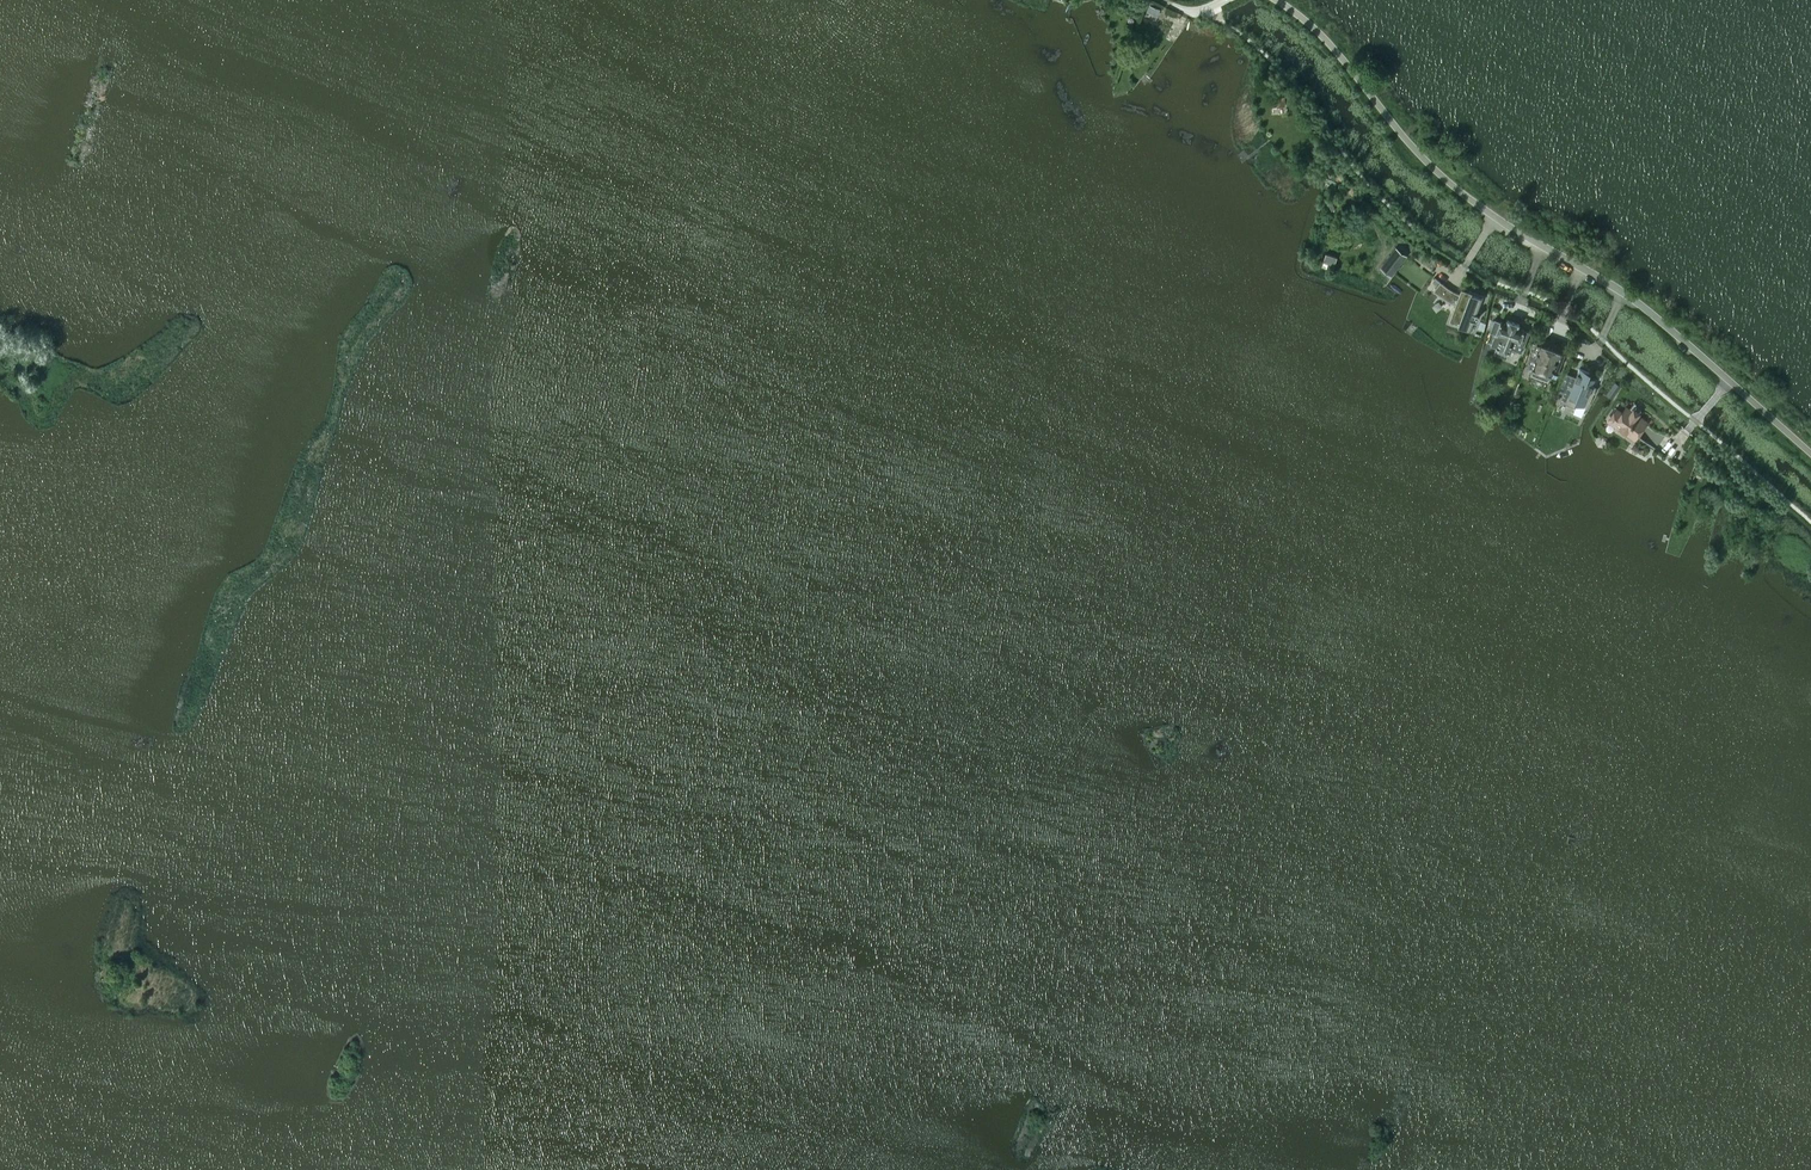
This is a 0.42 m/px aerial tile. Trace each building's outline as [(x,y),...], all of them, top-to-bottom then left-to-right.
[(1134,2),(1130,11),(1137,14),(1141,5),(1134,2)] [(1160,9),(1149,5),(1147,11),(1158,16),(1160,9)] [(1352,261),(1354,255),(1336,248),(1338,242),(1333,240),(1328,252),(1352,261)] [(1395,247),(1380,267),(1392,276),(1407,256),(1395,247)] [(1323,262),(1334,266),(1337,257),(1325,253),(1323,262)] [(1471,328),(1474,320),(1477,319),(1478,318),(1479,315),(1477,313),(1482,299),(1462,291),(1461,294),(1455,292),(1450,289),(1444,285),(1440,281),(1435,288),(1441,292),(1439,295),(1444,299),(1450,302),(1456,305),(1451,320),(1471,328)] [(1505,323),(1494,318),(1490,330),(1495,333),(1490,345),(1496,347),(1494,352),(1506,357),(1510,348),(1521,352),(1528,334),(1529,332),(1518,327),(1519,323),(1507,319),(1505,323)] [(1526,365),(1532,367),(1530,373),(1548,380),(1551,374),(1555,376),(1564,354),(1558,352),(1559,350),(1541,344),(1536,358),(1530,356),(1526,365)] [(1564,371),(1557,389),(1563,392),(1559,400),(1572,405),(1574,406),(1577,400),(1584,403),(1585,399),(1589,401),(1593,391),(1594,392),(1595,389),(1594,389),(1598,379),(1587,375),(1589,369),(1580,365),(1574,378),(1571,376),(1572,375),(1564,371)] [(1631,411),(1626,407),(1622,413),(1616,409),(1610,417),(1621,425),(1619,428),(1625,432),(1627,429),(1636,435),(1646,421),(1637,415),(1639,412),(1633,408),(1631,411)]
